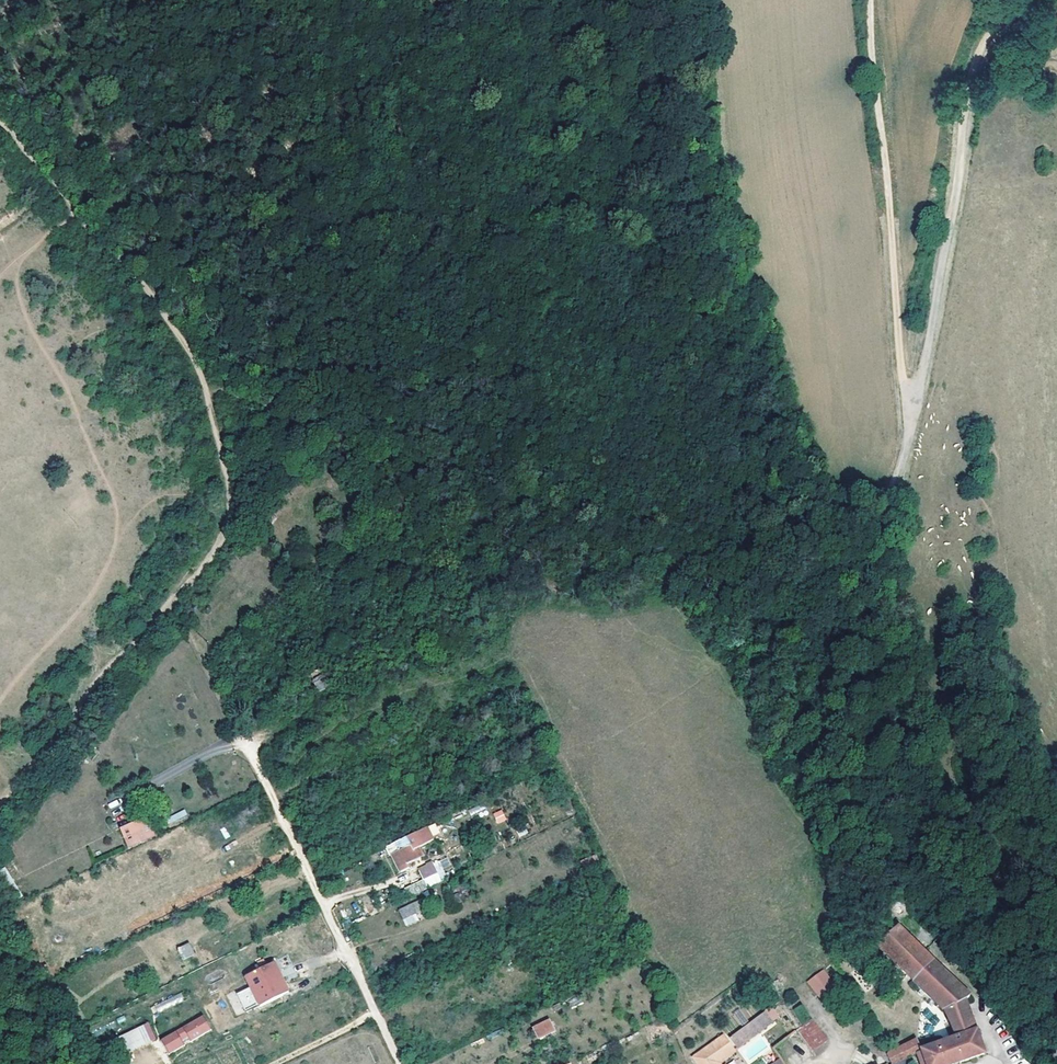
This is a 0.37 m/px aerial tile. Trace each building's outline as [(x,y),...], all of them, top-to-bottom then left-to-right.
[(309,673),(320,667),(317,662),(306,668),(309,673)] [(330,686),(320,667),(309,673),(319,692),(330,686)] [(489,731),(469,742),(475,751),(494,740),(489,731)] [(503,810),(493,813),(497,824),(506,821),(503,810)] [(146,816),(118,828),(128,848),(155,835),(146,816)] [(421,844),(415,833),(393,844),(397,851),(390,855),(399,872),(408,867),(406,864),(418,858),(413,848),(421,844)] [(426,869),(418,873),(422,881),(438,873),(434,865),(431,866),(429,862),(424,865),(426,869)] [(459,876),(449,880),(453,887),(462,883),(459,876)] [(411,904),(399,910),(403,920),(415,914),(411,904)] [(912,981),(943,1010),(964,1000),(968,998),(932,962),(933,961),(897,927),(877,943),(893,961),(913,979),(912,981)] [(194,953),(190,943),(178,949),(183,959),(194,953)] [(287,992),(274,963),(245,976),(251,989),(259,1005),(287,992)] [(842,998),(822,973),(809,983),(828,1008),(842,998)] [(259,1005),(251,989),(239,995),(247,1011),(259,1005)] [(234,991),(227,995),(231,1004),(238,1000),(234,991)] [(964,1000),(943,1010),(944,1011),(953,1040),(923,1051),(927,1063),(951,1063),(956,1062),(982,1053),(964,1000)] [(793,1009),(798,1018),(807,1013),(802,1004),(793,1009)] [(760,1031),(772,1022),(765,1012),(753,1021),(760,1031)] [(556,1027),(552,1017),(536,1024),(541,1034),(556,1027)] [(203,1018),(185,1029),(191,1039),(209,1028),(203,1018)] [(797,1031),(814,1051),(829,1038),(812,1018),(797,1031)] [(753,1021),(729,1039),(737,1049),(760,1031),(753,1021)] [(147,1024),(110,1042),(119,1057),(156,1039),(147,1024)] [(536,1037),(541,1034),(536,1024),(531,1027),(536,1037)] [(191,1039),(185,1029),(159,1044),(165,1054),(191,1039)] [(695,1058),(699,1063),(722,1063),(721,1062),(734,1051),(724,1037),(695,1058)] [(888,1063),(897,1063),(923,1051),(918,1037),(884,1054),(888,1063)] [(758,1038),(739,1049),(745,1061),(765,1050),(758,1038)]
